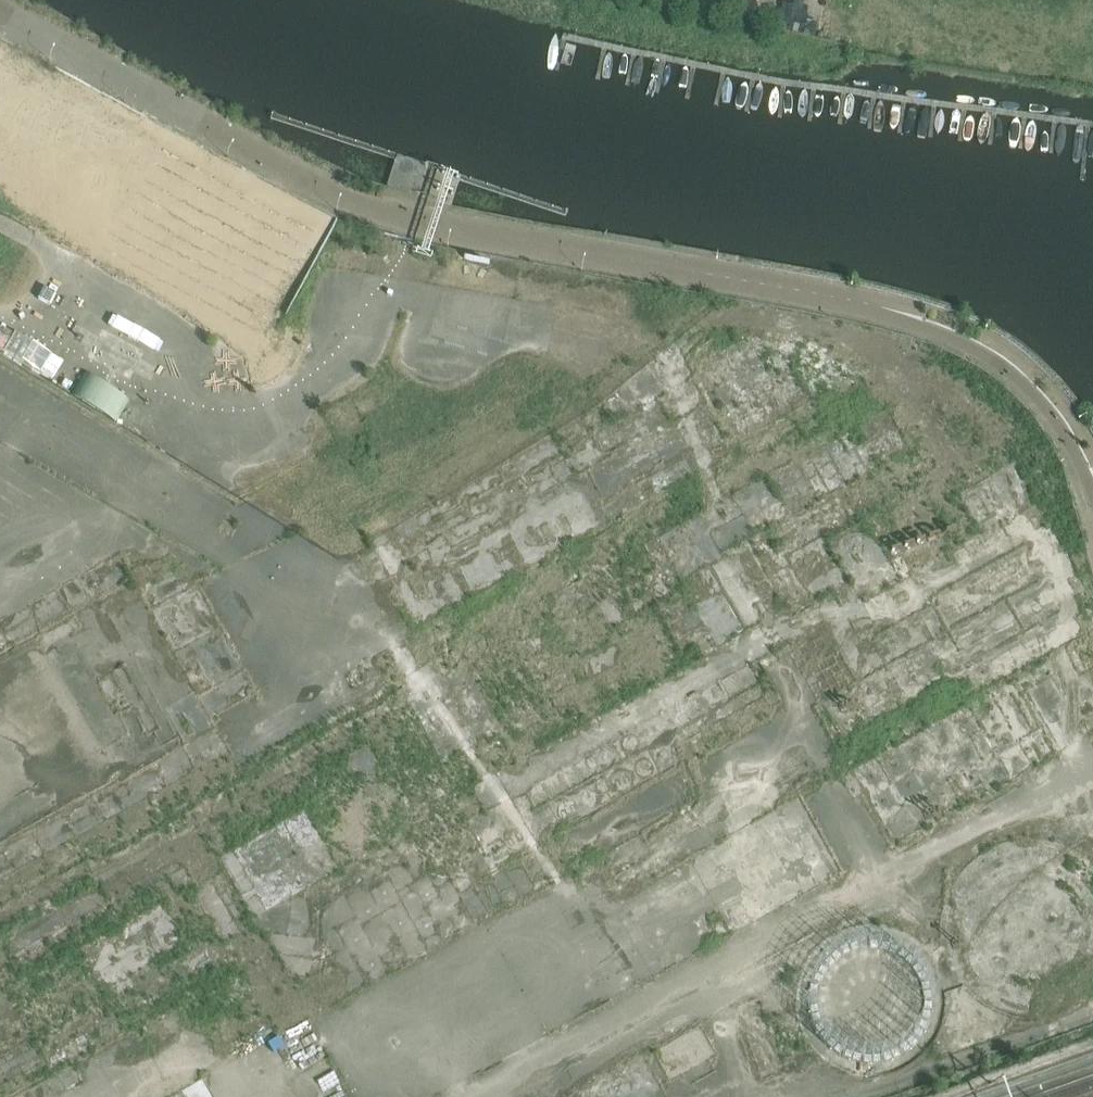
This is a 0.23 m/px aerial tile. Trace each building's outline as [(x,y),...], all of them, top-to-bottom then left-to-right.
[(614,373),(602,381),(610,395),(622,388),(614,373)]
